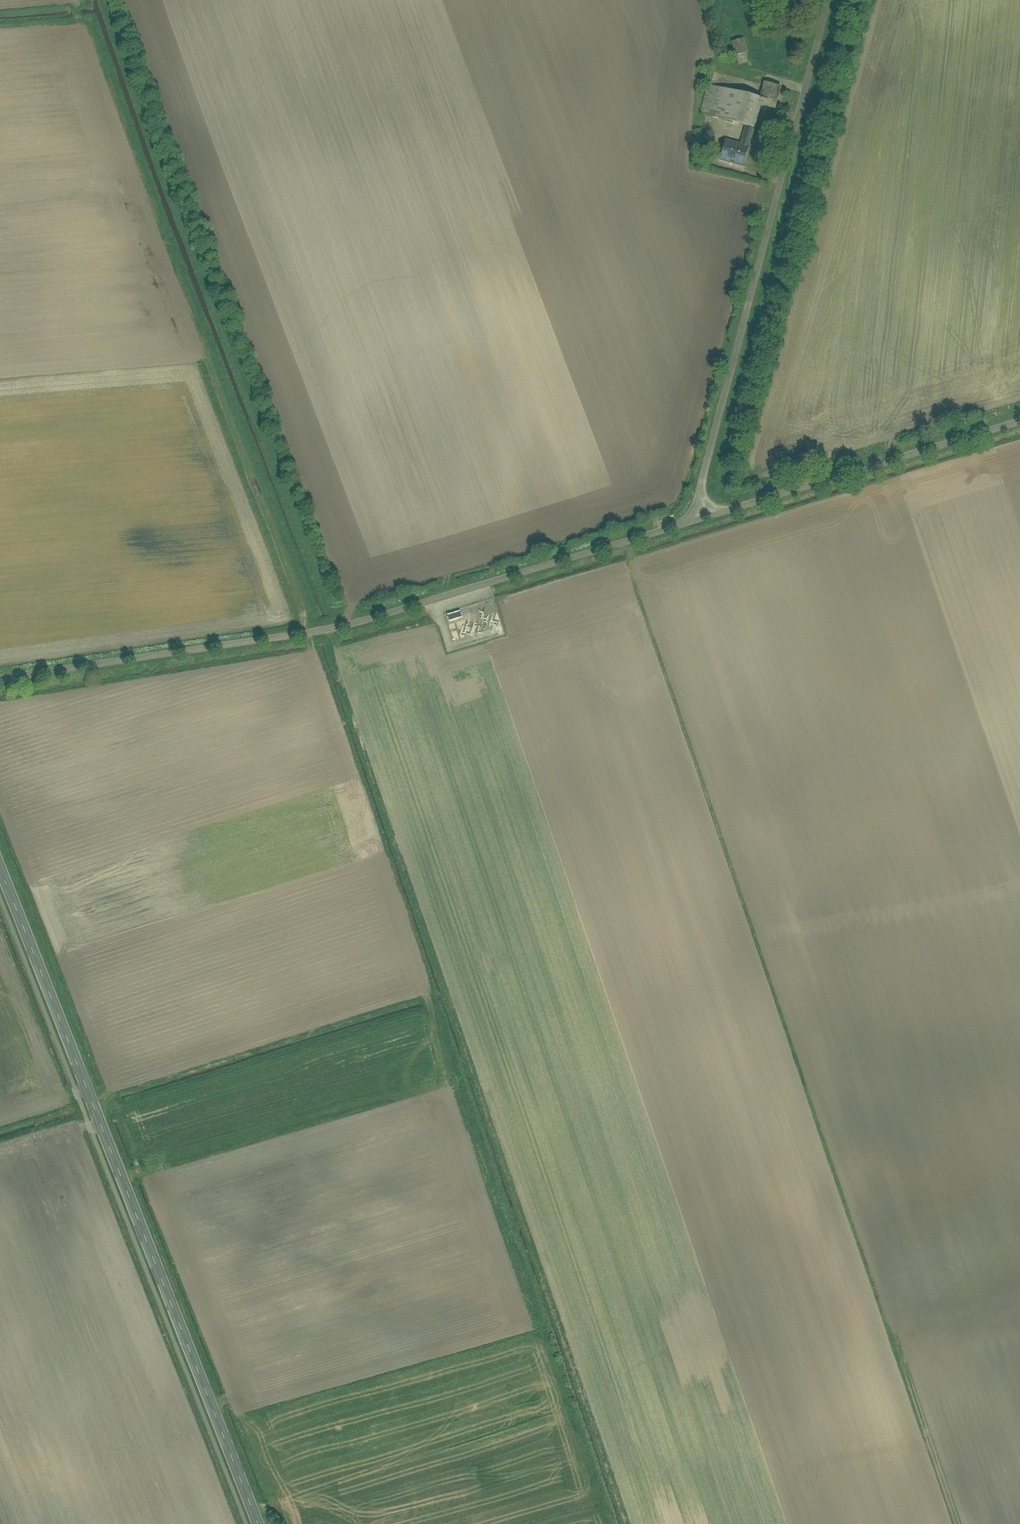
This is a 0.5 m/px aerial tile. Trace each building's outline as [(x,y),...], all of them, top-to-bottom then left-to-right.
[(746,38),(734,42),(738,56),(750,52),(746,38)] [(764,97),(709,85),(702,115),(743,123),(739,142),(731,141),(727,161),(749,166),(757,127),(748,125),(751,110),(765,113),(766,107),(779,110),(784,86),(767,83),(764,97)] [(462,611),(449,615),(451,621),(464,617),(462,611)]
